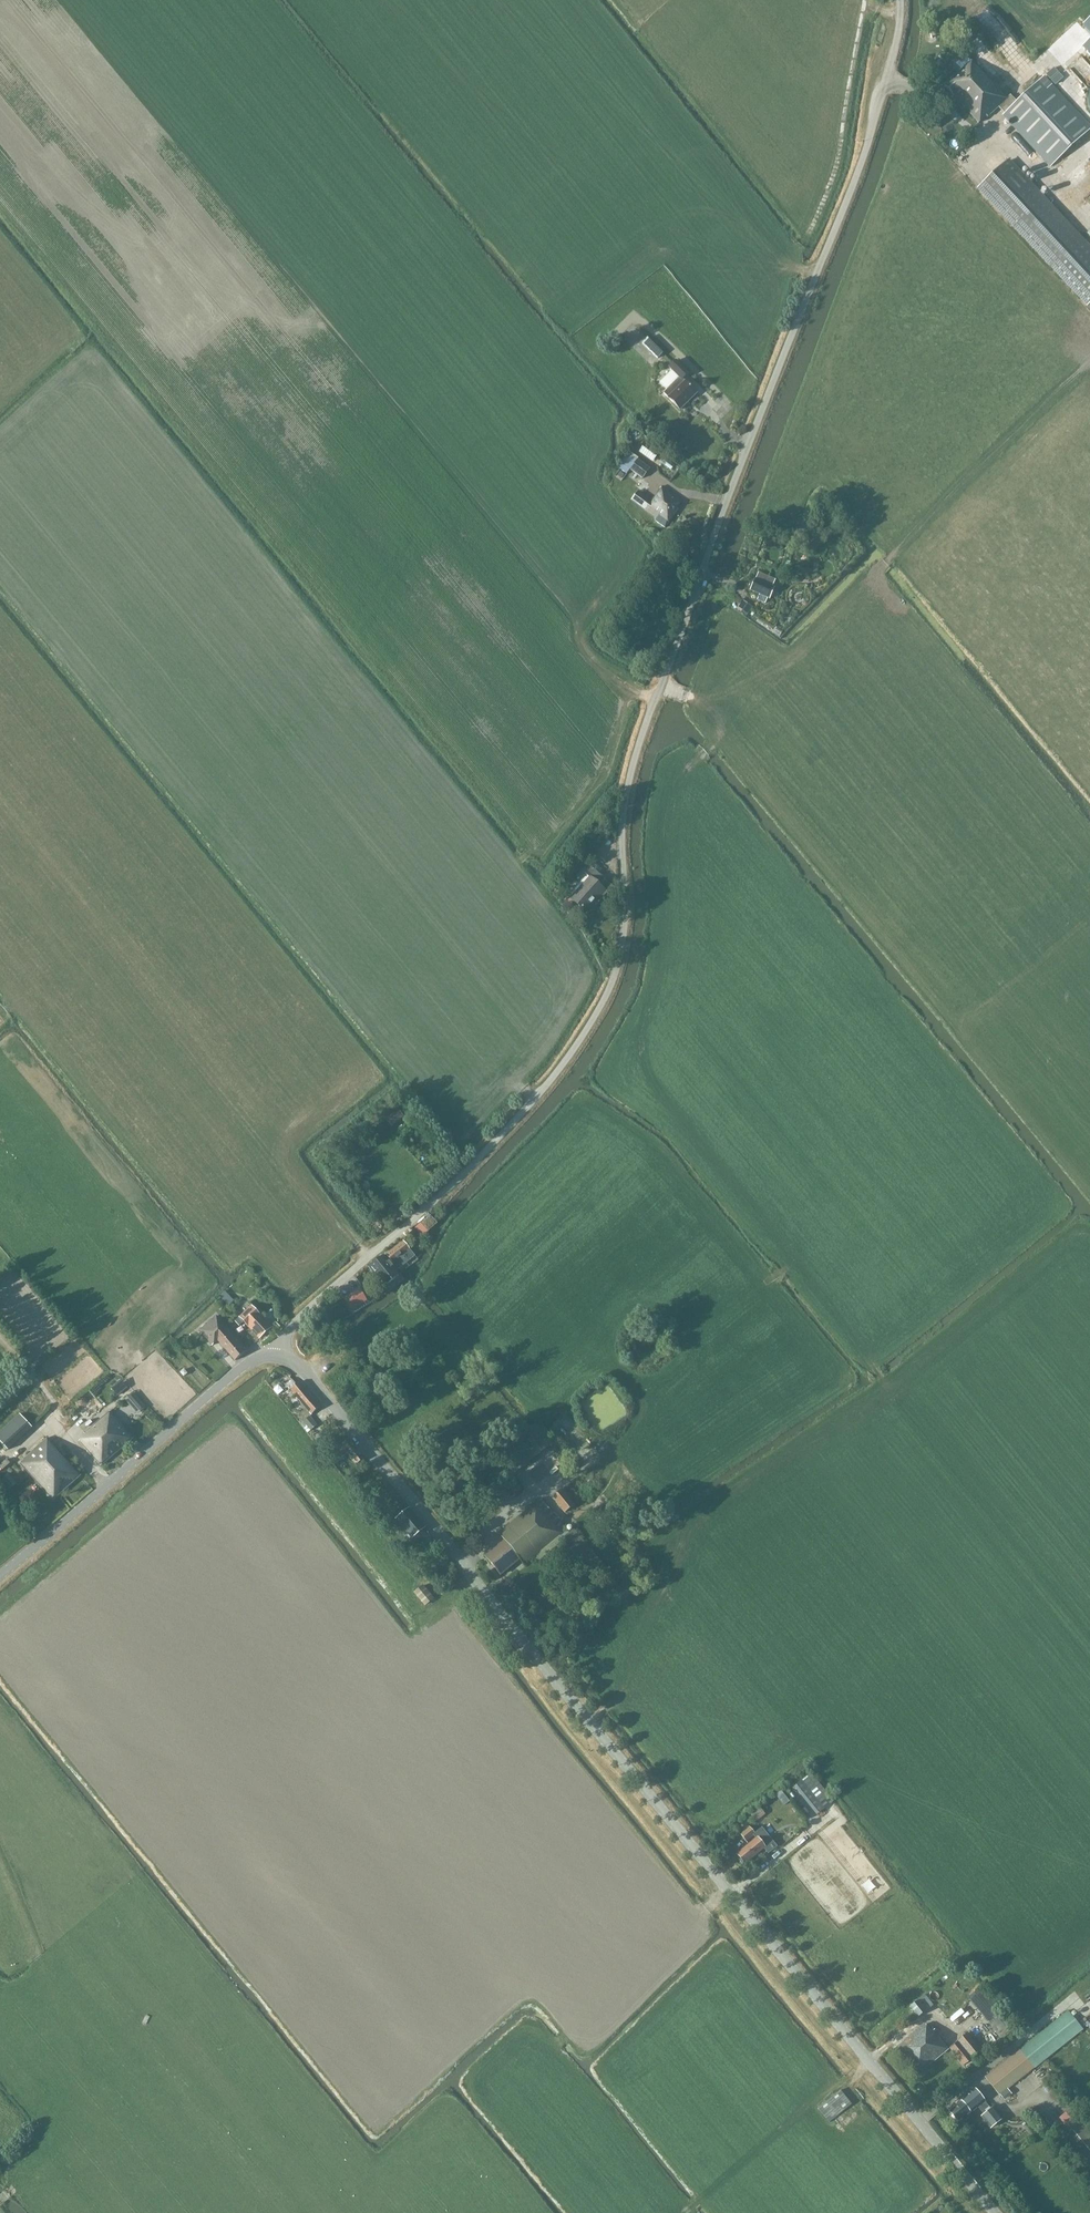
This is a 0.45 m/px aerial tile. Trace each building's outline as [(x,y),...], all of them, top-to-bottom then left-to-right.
[(1002,116),(1050,167),(1089,130),(1089,127),(1044,77),(1016,103),(1010,96),(1006,100),(971,62),(944,87),(979,124),(986,117),(987,118),(998,108),(1004,114),(1002,116)] [(1009,159),(976,189),(1079,299),(1089,288),(1089,246),(1009,159)] [(648,338),(642,343),(657,358),(662,353),(648,338)] [(663,393),(680,410),(696,393),(685,381),(684,382),(682,380),(688,373),(676,361),(669,367),(679,378),(663,393)] [(630,470),(637,460),(628,454),(618,468),(626,474),(630,470)] [(642,480),(650,469),(637,460),(630,470),(642,480)] [(645,512),(656,520),(655,521),(665,528),(678,510),(676,508),(682,501),(662,487),(651,501),(638,491),(631,501),(645,511),(645,512)] [(754,580),(750,591),(759,595),(756,601),(764,604),(767,599),(770,600),(774,589),(771,588),(774,581),(757,574),(755,580),(754,580)] [(746,617),(752,608),(742,601),(736,609),(746,617)] [(611,887),(597,875),(602,870),(594,863),(590,868),(589,867),(584,873),(586,875),(568,897),(588,914),(611,887)] [(397,1110),(386,1120),(392,1126),(402,1117),(397,1110)] [(427,1232),(431,1229),(437,1223),(435,1221),(430,1215),(420,1224),(427,1232)] [(397,1270),(415,1256),(402,1241),(385,1254),(397,1270)] [(383,1255),(368,1267),(384,1287),(398,1276),(383,1255)] [(344,1298),(349,1307),(365,1299),(359,1289),(344,1298)] [(225,1291),(219,1296),(224,1301),(230,1295),(225,1291)] [(239,1318),(243,1323),(259,1339),(271,1328),(260,1316),(250,1306),(239,1318)] [(247,1351),(218,1316),(200,1331),(213,1346),(219,1341),(236,1361),(247,1351)] [(239,1326),(243,1323),(239,1318),(237,1316),(233,1320),(239,1326)] [(311,1415),(320,1407),(299,1382),(295,1384),(291,1380),(285,1385),(302,1405),(301,1406),(304,1410),(299,1413),(303,1418),(298,1422),(307,1434),(317,1425),(310,1416),(311,1415)] [(277,1385),(271,1390),(275,1396),(281,1392),(277,1385)] [(101,1466),(133,1440),(110,1413),(84,1434),(86,1436),(80,1441),(101,1466)] [(0,1433),(0,1442),(7,1450),(32,1427),(20,1414),(0,1433)] [(511,1476),(550,1445),(551,1447),(556,1442),(539,1420),(495,1455),(511,1476)] [(18,1464),(52,1501),(80,1477),(46,1439),(18,1464)] [(355,1465),(364,1458),(349,1439),(341,1447),(338,1449),(333,1443),(325,1450),(336,1464),(347,1456),(355,1465)] [(514,1494),(521,1488),(517,1483),(511,1489),(514,1494)] [(565,1513),(575,1505),(564,1489),(552,1498),(565,1513)] [(536,1503),(498,1534),(509,1547),(524,1565),(533,1557),(537,1562),(554,1547),(563,1540),(569,1547),(592,1575),(604,1566),(574,1529),(569,1534),(541,1500),(536,1503)] [(411,1538),(425,1527),(409,1508),(395,1519),(411,1538)] [(520,1560),(508,1547),(503,1541),(484,1556),(500,1576),(520,1560)] [(424,1606),(433,1598),(423,1586),(414,1594),(424,1606)] [(808,1779),(803,1783),(803,1782),(797,1787),(818,1812),(824,1808),(808,1788),(813,1784),(808,1779)] [(781,1790),(775,1795),(784,1806),(790,1802),(781,1790)] [(759,1806),(750,1814),(757,1822),(765,1814),(759,1806)] [(805,1812),(800,1816),(808,1825),(812,1821),(805,1812)] [(761,1828),(755,1834),(749,1827),(740,1834),(748,1845),(737,1854),(745,1864),(764,1848),(768,1853),(776,1846),(761,1828)] [(968,1997),(971,2000),(980,1992),(982,1991),(979,1988),(968,1997)] [(987,2001),(987,2000),(980,1992),(971,2000),(970,2000),(977,2010),(985,2019),(1002,2040),(1015,2029),(990,1998),(987,2001)] [(918,2018),(933,2005),(924,1995),(910,2006),(918,2018)] [(1034,2068),(1082,2030),(1067,2011),(1019,2050),(1034,2068)] [(937,2029),(933,2032),(932,2031),(930,2032),(925,2024),(897,2049),(918,2074),(948,2050),(938,2038),(942,2035),(937,2029)] [(967,2033),(971,2038),(977,2033),(973,2028),(967,2033)] [(987,2057),(984,2054),(967,2034),(949,2049),(963,2065),(971,2058),(977,2066),(987,2057)] [(1008,2089),(1034,2068),(1019,2050),(985,2077),(999,2096),(1000,2095),(1003,2099),(1011,2092),(1008,2089)] [(969,2111),(971,2113),(978,2107),(983,2114),(980,2116),(991,2129),(1003,2119),(992,2106),(989,2109),(984,2103),(984,2102),(974,2089),(960,2100),(961,2102),(950,2111),(958,2121),(969,2111)] [(830,2123),(845,2110),(851,2104),(840,2090),(826,2101),(825,2101),(817,2108),(830,2123)] [(1079,2117),(1079,2116),(1072,2107),(1058,2118),(1067,2127),(1058,2135),(1089,2175),(1089,2130),(1079,2117)]
